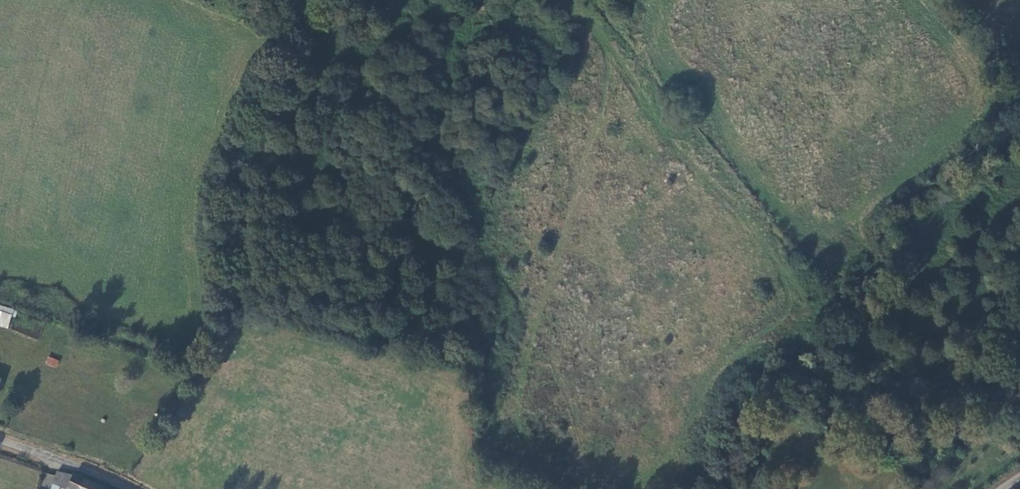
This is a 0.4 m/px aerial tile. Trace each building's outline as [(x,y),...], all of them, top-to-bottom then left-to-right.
[(16,310),(0,304),(0,311),(13,316),(16,310)] [(47,356),(44,364),(56,368),(59,360),(47,356)] [(67,488),(99,488),(70,475),(60,472),(55,483),(67,488)]
